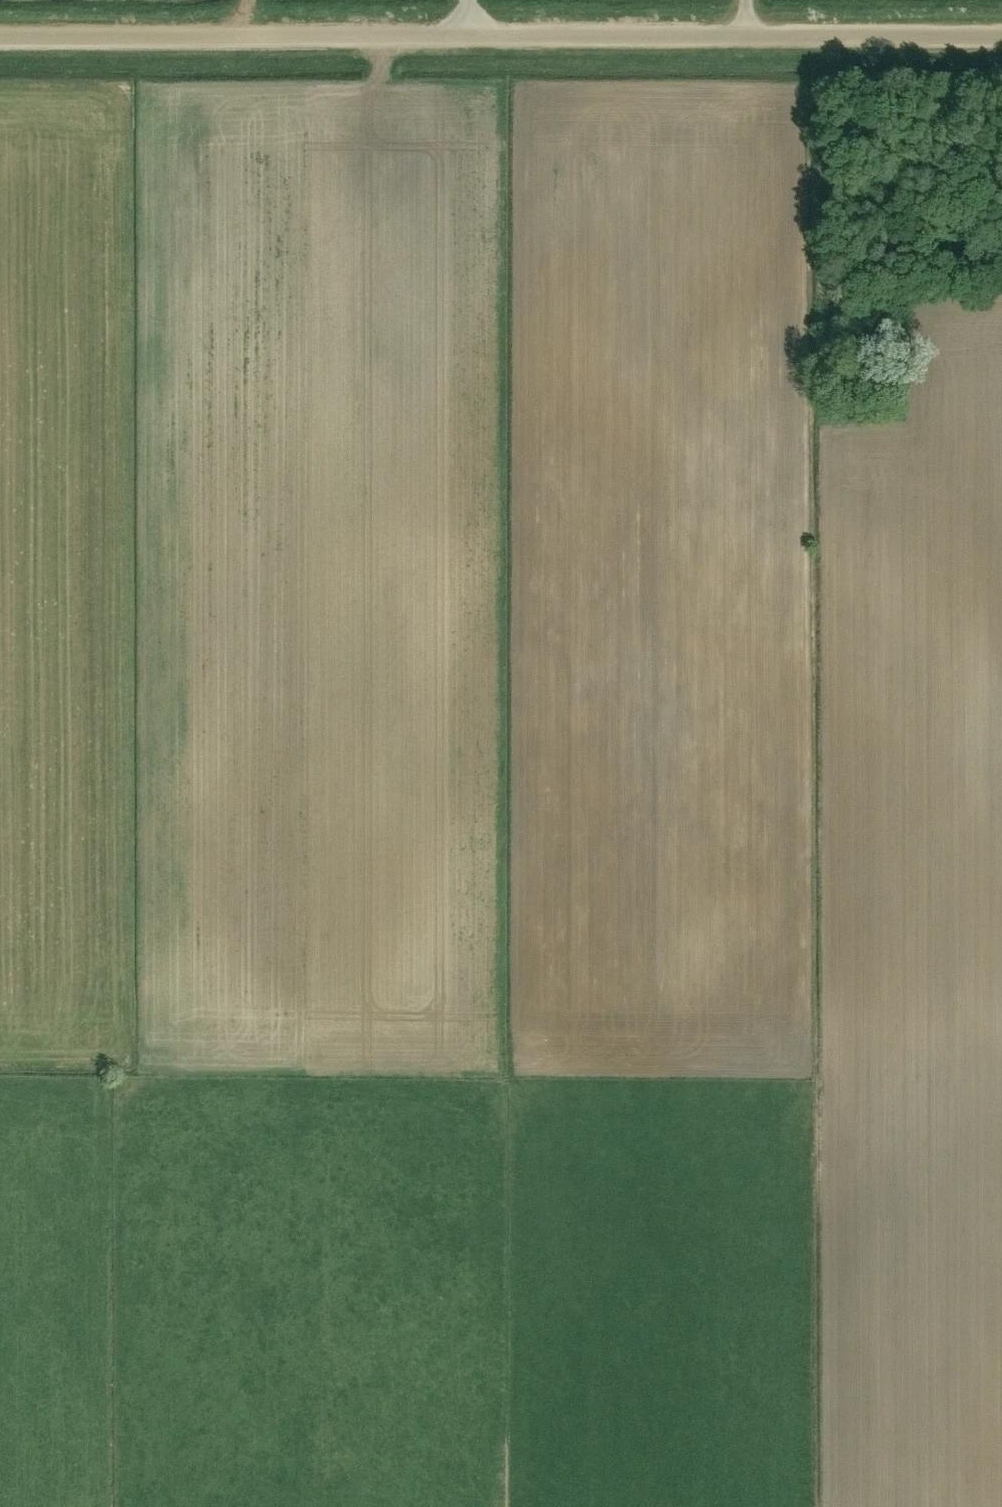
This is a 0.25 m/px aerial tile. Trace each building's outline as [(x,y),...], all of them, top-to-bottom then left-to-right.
[(876,315),(875,333),(889,335),(890,316),(876,315)] [(880,339),(863,339),(863,351),(880,351),(880,339)]
